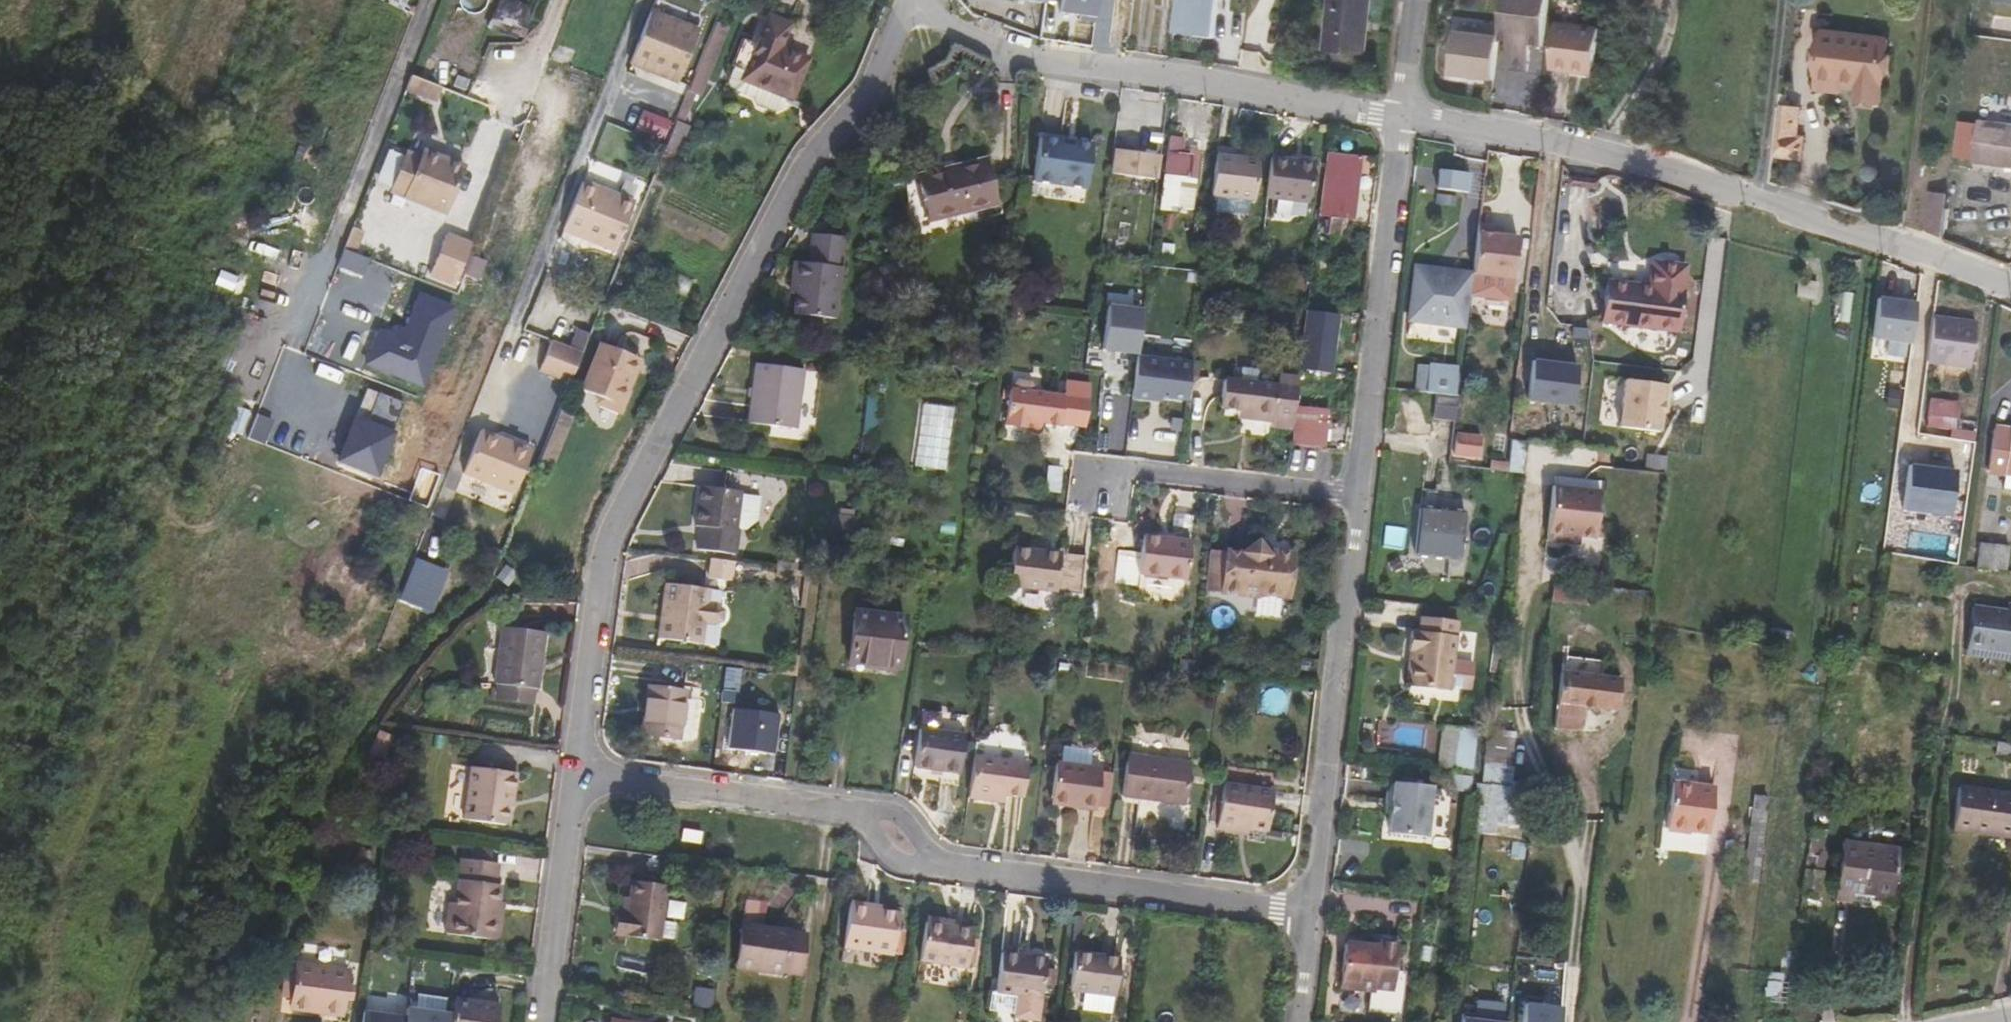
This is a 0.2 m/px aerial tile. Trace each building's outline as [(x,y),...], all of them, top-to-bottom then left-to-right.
[(529,6),(513,0),(498,0),(491,19),(489,18),(486,25),(517,37),(529,6)] [(1061,12),(1096,17),(1099,0),(1063,0),(1061,12)] [(1216,32),(1219,0),(1179,0),(1176,28),(1216,32)] [(1325,48),(1366,53),(1372,0),(1331,0),(1325,48)] [(1551,0),(1506,0),(1501,37),(1501,40),(1513,41),(1510,70),(1531,72),(1534,44),(1545,46),(1551,0)] [(1577,72),(1577,67),(1598,69),(1602,27),(1578,24),(1581,0),(1578,0),(1560,0),(1552,69),(1577,72)] [(631,62),(679,81),(700,31),(652,11),(631,62)] [(743,38),(732,66),(734,67),(729,81),(731,88),(741,92),(746,80),(787,97),(793,100),(811,60),(782,48),(791,25),(768,16),(757,44),(743,38)] [(1824,30),(1818,89),(1841,92),(1842,87),(1858,89),(1857,98),(1881,103),(1889,37),(1824,30)] [(1452,74),(1496,79),(1501,40),(1501,37),(1458,32),(1452,74)] [(787,97),(746,80),(741,92),(754,97),(757,104),(760,105),(759,107),(772,113),(773,110),(776,111),(782,109),(787,97)] [(1779,105),(1773,155),(1802,158),(1805,135),(1799,135),(1802,107),(1779,105)] [(651,132),(664,138),(674,115),(661,110),(651,132)] [(1974,161),(2010,166),(2010,123),(1980,119),(1974,161)] [(688,126),(676,121),(665,150),(676,155),(688,126)] [(1040,130),(1039,136),(1061,139),(1061,133),(1040,130)] [(1185,137),(1170,135),(1165,177),(1182,179),(1179,203),(1195,205),(1198,180),(1201,149),(1184,147),(1185,137)] [(1061,139),(1039,136),(1033,179),(1087,186),(1093,144),(1061,139)] [(1289,150),(1272,147),(1266,198),(1309,203),(1314,162),(1289,158),(1289,150)] [(1111,172),(1157,179),(1160,154),(1115,148),(1111,172)] [(464,165),(424,149),(415,170),(401,165),(390,191),(403,195),(403,196),(445,213),(464,165)] [(676,155),(665,150),(659,165),(670,170),(676,155)] [(1360,156),(1328,152),(1320,215),(1331,216),(1329,233),(1340,234),(1342,217),(1352,219),(1360,156)] [(1259,159),(1216,154),(1211,195),(1255,200),(1259,159)] [(918,176),(928,220),(999,203),(987,158),(918,176)] [(1435,183),(1472,187),(1474,169),(1437,165),(1435,183)] [(1486,171),(1474,169),(1472,187),(1484,188),(1486,171)] [(1182,179),(1165,177),(1162,201),(1179,203),(1182,179)] [(636,200),(584,179),(564,229),(616,251),(636,200)] [(1949,198),(1931,195),(1925,230),(1943,233),(1949,198)] [(1496,221),(1480,219),(1471,289),(1511,294),(1519,232),(1502,230),(1495,229),(1496,221)] [(1109,220),(1105,255),(1117,256),(1121,221),(1109,220)] [(471,243),(446,233),(429,274),(454,284),(471,243)] [(792,261),(791,281),(796,282),(795,293),(794,313),(838,318),(846,236),(814,233),(811,263),(792,261)] [(363,370),(398,269),(343,249),(307,351),(363,370)] [(1608,280),(1603,322),(1676,332),(1681,291),(1683,290),(1686,266),(1651,261),(1648,286),(1608,280)] [(1471,270),(1417,264),(1416,269),(1471,275),(1471,270)] [(1471,275),(1416,269),(1410,318),(1465,325),(1471,275)] [(1052,277),(1035,275),(1033,292),(1050,294),(1052,277)] [(1815,282),(1802,280),(1800,300),(1813,302),(1815,282)] [(1872,339),(1910,344),(1915,304),(1878,299),(1872,339)] [(1102,349),(1136,354),(1142,310),(1107,305),(1102,349)] [(887,312),(877,310),(875,329),(886,330),(887,312)] [(1974,323),(1933,318),(1928,361),(1968,366),(1974,323)] [(583,350),(591,331),(578,327),(571,346),(563,366),(575,370),(583,350)] [(635,369),(595,352),(578,394),(597,402),(594,407),(616,416),(635,369)] [(1186,400),(1190,362),(1136,355),(1131,398),(1156,401),(1157,397),(1186,400)] [(1531,358),(1528,401),(1575,403),(1578,361),(1531,358)] [(755,364),(747,423),(796,429),(804,371),(755,364)] [(1437,393),(1457,395),(1460,367),(1430,364),(1427,392),(1437,393)] [(1278,385),(1225,379),(1221,407),(1239,410),(1251,411),(1250,418),(1273,421),(1272,426),(1292,429),(1298,378),(1280,375),(1278,385)] [(1605,377),(1603,426),(1664,429),(1666,380),(1605,377)] [(1006,425),(1029,428),(1034,391),(1011,388),(1006,425)] [(1031,421),(1042,422),(1056,424),(1060,394),(1034,391),(1029,428),(1030,429),(1031,421)] [(1457,395),(1437,393),(1434,414),(1457,416),(1459,395),(1457,395)] [(1065,395),(1060,394),(1056,424),(1061,424),(1065,395)] [(1929,398),(1928,415),(1941,418),(1940,429),(1953,430),(1957,402),(1929,398)] [(880,410),(866,408),(864,423),(878,425),(880,410)] [(1297,408),(1294,442),(1325,446),(1329,411),(1297,408)] [(1251,411),(1239,410),(1238,417),(1250,418),(1251,411)] [(575,416),(563,411),(542,467),(553,471),(575,416)] [(396,431),(356,415),(338,460),(379,475),(396,431)] [(1170,430),(1180,431),(1181,422),(1172,420),(1170,430)] [(1041,430),(1042,422),(1031,421),(1030,429),(1041,430)] [(2010,473),(2010,430),(1994,428),(1989,469),(2005,471),(2005,473),(2010,473)] [(533,448),(482,429),(464,473),(516,493),(533,448)] [(1462,432),(1459,452),(1484,455),(1486,435),(1462,432)] [(1529,442),(1511,440),(1508,468),(1526,470),(1529,442)] [(1953,513),(1955,466),(1908,464),(1906,511),(1953,513)] [(725,472),(723,489),(742,492),(742,494),(759,496),(759,499),(769,500),(773,478),(725,472)] [(700,486),(694,525),(700,526),(696,549),(736,554),(739,532),(737,532),(737,529),(742,494),(742,492),(723,489),(700,486)] [(1601,491),(1554,486),(1548,541),(1572,544),(1573,536),(1580,537),(1596,538),(1601,491)] [(742,494),(737,529),(744,530),(756,520),(759,499),(759,496),(742,494)] [(1420,511),(1415,550),(1461,555),(1466,516),(1420,511)] [(1176,513),(1173,537),(1190,540),(1193,515),(1176,513)] [(1111,551),(1124,552),(1126,534),(1114,532),(1111,551)] [(1144,534),(1139,573),(1186,579),(1191,540),(1190,540),(1173,537),(1144,534)] [(1580,537),(1573,536),(1572,544),(1580,544),(1580,537)] [(1227,552),(1211,550),(1207,583),(1223,585),(1222,591),(1260,596),(1260,593),(1283,596),(1286,574),(1292,574),(1295,552),(1263,548),(1258,538),(1242,551),(1227,549),(1227,552)] [(1981,542),(1978,566),(2007,570),(2010,546),(1981,542)] [(1009,585),(1076,593),(1081,557),(1014,548),(1009,585)] [(1086,557),(1081,557),(1076,593),(1082,594),(1086,557)] [(664,584),(657,638),(701,644),(704,624),(712,625),(722,621),(724,609),(716,602),(707,601),(709,591),(664,584)] [(1973,608),(1968,648),(2010,654),(2010,613),(2007,613),(1973,608)] [(855,610),(849,662),(899,668),(906,617),(855,610)] [(1411,685),(1451,690),(1458,621),(1422,617),(1420,631),(1413,631),(1410,650),(1415,651),(1414,664),(1409,665),(1407,680),(1412,683),(1411,685)] [(493,682),(497,683),(536,689),(538,689),(546,633),(501,626),(493,682)] [(1968,648),(1967,655),(2010,662),(2010,654),(1968,648)] [(1565,729),(1572,672),(1560,671),(1557,704),(1554,728),(1565,729)] [(1621,677),(1572,672),(1565,729),(1575,730),(1582,726),(1584,707),(1617,710),(1621,677)] [(534,703),(536,689),(497,683),(495,698),(534,703)] [(648,708),(644,734),(680,739),(687,691),(646,685),(643,707),(648,708)] [(638,733),(644,734),(648,708),(643,707),(638,733)] [(1455,726),(1442,725),(1438,765),(1451,766),(1455,726)] [(919,729),(914,767),(958,773),(964,735),(919,729)] [(1514,732),(1487,729),(1481,784),(1510,788),(1513,766),(1511,765),(1514,732)] [(392,736),(378,730),(364,759),(378,766),(392,736)] [(1997,743),(1997,758),(2010,759),(2010,744),(1997,743)] [(1128,753),(1122,796),(1185,805),(1190,761),(1128,753)] [(992,794),(1005,795),(1023,797),(1028,763),(974,755),(968,798),(991,801),(992,794)] [(1067,806),(1081,808),(1086,765),(1055,761),(1050,797),(1067,799),(1067,806)] [(1097,805),(1101,772),(1102,767),(1086,765),(1081,808),(1096,810),(1097,805)] [(509,797),(514,797),(517,773),(470,766),(463,819),(505,825),(508,806),(509,797)] [(1109,773),(1101,772),(1097,805),(1105,806),(1109,773)] [(1717,778),(1675,773),(1670,819),(1711,824),(1717,778)] [(1433,785),(1396,781),(1391,832),(1428,836),(1433,785)] [(1235,827),(1247,829),(1267,832),(1273,791),(1224,783),(1216,829),(1234,832),(1235,827)] [(1953,829),(2010,837),(2010,794),(1960,786),(1953,829)] [(1004,803),(1005,795),(992,794),(991,801),(1004,803)] [(1758,879),(1768,796),(1755,794),(1744,877),(1758,879)] [(1050,804),(1067,806),(1067,799),(1050,797),(1050,804)] [(1826,831),(1810,829),(1802,893),(1820,896),(1825,853),(1823,852),(1826,831)] [(722,837),(721,846),(732,847),(733,838),(722,837)] [(1844,841),(1837,898),(1853,901),(1854,894),(1894,898),(1901,849),(1844,841)] [(469,848),(468,861),(491,863),(491,851),(469,848)] [(499,941),(503,909),(498,909),(499,902),(501,885),(498,885),(500,865),(491,863),(468,861),(459,859),(454,896),(449,895),(444,933),(499,941)] [(626,919),(620,918),(617,934),(660,940),(668,886),(631,881),(629,898),(626,919)] [(623,897),(620,918),(626,919),(629,898),(623,897)] [(737,966),(786,973),(791,930),(766,927),(770,903),(746,900),(737,966)] [(869,912),(869,904),(851,901),(844,948),(892,956),(898,917),(879,913),(869,912)] [(881,906),(869,904),(869,912),(879,913),(881,906)] [(927,916),(926,924),(952,928),(953,920),(927,916)] [(952,928),(926,924),(921,961),(967,968),(968,964),(972,941),(974,932),(952,928)] [(807,932),(791,930),(786,973),(802,975),(807,932)] [(1346,941),(1340,987),(1373,992),(1371,1006),(1398,1010),(1403,971),(1396,970),(1400,941),(1380,939),(1379,946),(1346,941)] [(980,943),(972,941),(968,964),(975,965),(980,943)] [(1043,983),(1045,968),(1046,957),(1002,950),(997,993),(1016,995),(1012,1020),(1028,1021),(1037,1021),(1040,998),(1043,983)] [(1075,950),(1070,991),(1115,996),(1120,956),(1075,950)] [(294,974),(291,1001),(290,1009),(341,1016),(344,997),(346,984),(348,969),(296,962),(294,974)] [(1055,970),(1045,968),(1043,983),(1053,984),(1055,970)] [(280,1000),(291,1001),(294,974),(283,973),(280,1000)] [(354,986),(346,984),(344,997),(352,998),(354,986)] [(492,1002),(455,997),(452,1021),(490,1021),(492,1002)] [(492,1002),(490,1021),(498,1021),(501,1004),(492,1002)] [(1523,1021),(1561,1021),(1561,1004),(1524,1003),(1523,1021)] [(449,1014),(406,1007),(404,1017),(404,1021),(447,1021),(449,1014)] [(404,1017),(362,1011),(360,1021),(404,1021),(404,1017)] [(1510,1018),(1464,1012),(1463,1021),(1510,1021),(1510,1018)]
